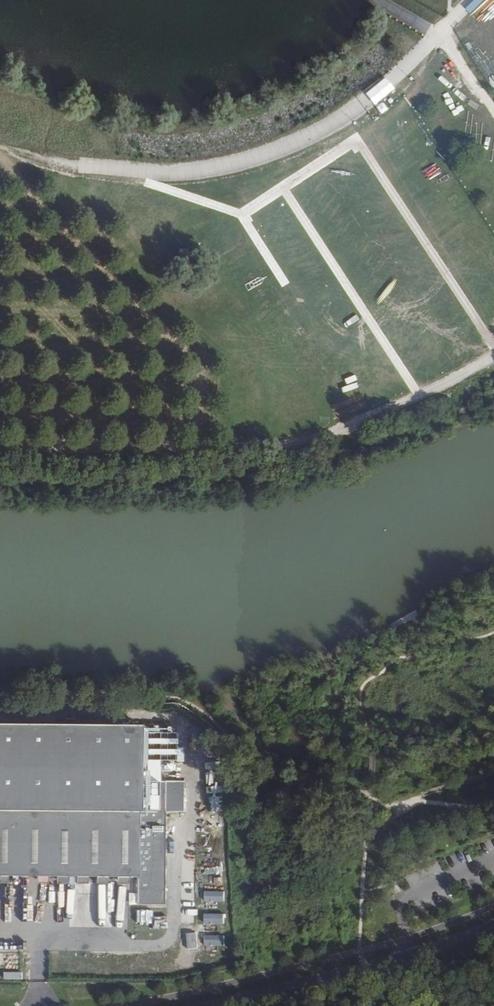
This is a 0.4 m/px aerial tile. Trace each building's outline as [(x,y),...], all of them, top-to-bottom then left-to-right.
[(64,725),(0,725),(0,876),(84,876),(84,874),(132,875),(131,904),(160,904),(161,810),(179,810),(179,778),(134,777),(134,722),(64,722),(64,725)] [(226,902),(226,891),(206,890),(205,902),(226,902)] [(153,917),(154,910),(138,910),(137,934),(153,935),(153,926),(159,926),(159,917),(153,917)] [(206,924),(226,923),(226,913),(205,913),(206,924)] [(226,946),(226,935),(205,935),(205,946),(226,946)]
